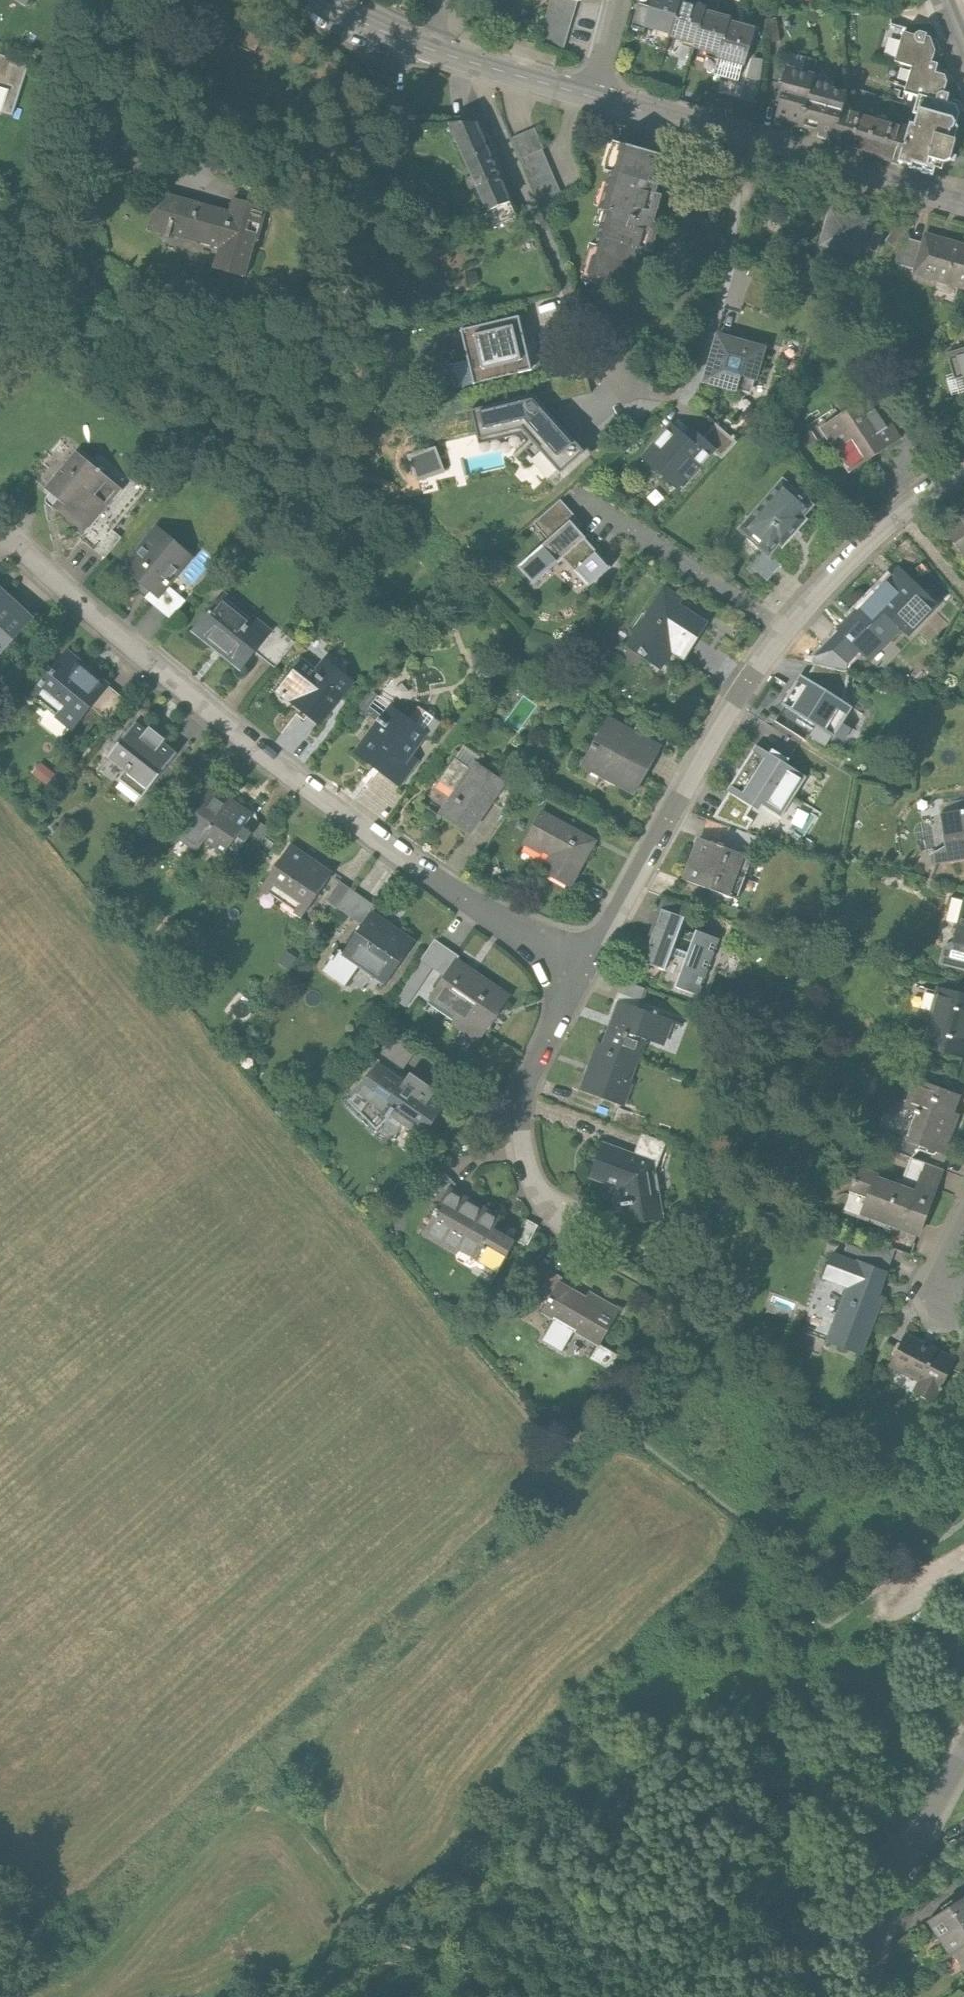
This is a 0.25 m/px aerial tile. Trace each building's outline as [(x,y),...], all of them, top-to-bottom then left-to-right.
[(538,43),(565,52),(579,2),(573,0),(551,0),(538,43)] [(651,9),(645,28),(670,34),(679,3),(679,0),(653,0),(651,9)] [(705,10),(679,3),(670,34),(669,39),(695,46),(704,13),(705,10)] [(651,9),(639,6),(633,27),(644,30),(645,28),(651,9)] [(730,20),(704,13),(695,46),(694,49),(719,56),(729,23),(730,20)] [(753,30),(729,23),(719,56),(718,59),(743,66),(753,30)] [(903,33),(895,63),(912,68),(905,93),(918,96),(913,113),(917,115),(914,125),(910,123),(908,129),(898,163),(927,171),(930,159),(945,164),(949,160),(955,141),(953,140),(957,128),(955,125),(958,114),(955,106),(946,103),(948,95),(944,94),(947,82),(944,76),(935,74),(937,65),(932,63),(936,51),(931,38),(927,36),(927,34),(919,32),(915,35),(915,36),(903,33)] [(11,92),(3,115),(14,118),(30,67),(0,56),(0,89),(11,92)] [(813,80),(814,76),(786,68),(776,101),(780,102),(776,117),(799,124),(800,124),(813,80)] [(729,78),(725,90),(744,97),(749,85),(729,78)] [(819,136),(833,140),(842,108),(845,95),(832,91),(833,86),(813,80),(800,124),(799,124),(798,127),(820,133),(819,136)] [(0,89),(0,114),(3,115),(11,92),(0,89)] [(876,119),(842,108),(833,140),(832,145),(865,155),(876,119)] [(908,129),(876,119),(865,155),(898,165),(898,163),(908,129)] [(476,124),(449,124),(487,213),(510,203),(476,124)] [(535,128),(513,138),(522,158),(542,149),(544,148),(535,128)] [(599,211),(605,212),(654,224),(662,197),(656,196),(667,159),(613,144),(605,172),(610,173),(599,211)] [(542,149),(522,158),(541,201),(561,193),(542,149)] [(232,218),(161,198),(151,234),(221,253),(216,274),(247,282),(267,213),(236,204),(232,218)] [(516,218),(510,203),(487,213),(493,228),(516,218)] [(863,249),(868,232),(871,222),(833,211),(822,248),(860,259),(863,249)] [(590,246),(582,275),(636,290),(646,253),(652,254),(660,226),(654,224),(605,212),(596,248),(590,246)] [(915,271),(923,245),(908,241),(907,246),(900,244),(915,226),(904,217),(886,243),(882,242),(879,253),(877,260),(915,271)] [(884,237),(868,232),(863,249),(879,253),(882,242),(884,237)] [(925,235),(923,245),(915,271),(914,275),(963,289),(963,246),(925,235)] [(772,275),(753,267),(749,278),(768,285),(772,275)] [(771,306),(771,291),(753,291),(753,306),(771,306)] [(521,318),(462,332),(469,363),(475,386),(533,372),(521,318)] [(766,350),(717,336),(703,384),(737,393),(742,378),(756,382),(766,350)] [(457,391),(475,386),(469,363),(451,367),(457,391)] [(945,377),(951,399),(960,396),(962,404),(963,403),(963,380),(955,382),(953,375),(945,377)] [(586,454),(536,397),(472,412),(479,441),(523,431),(535,444),(526,453),(543,472),(552,464),(562,476),(586,454)] [(900,441),(871,397),(822,430),(850,473),(900,441)] [(680,490),(714,451),(692,432),(686,439),(671,427),(644,459),(680,490)] [(437,450),(411,458),(419,481),(445,473),(437,450)] [(119,489),(75,452),(45,488),(59,499),(53,506),(83,532),(119,489)] [(812,508),(783,482),(740,531),(769,557),(779,545),(782,548),(806,522),(802,519),(812,508)] [(535,525),(549,541),(571,522),(573,523),(578,519),(562,501),(535,525)] [(947,532),(963,555),(963,519),(947,532)] [(549,541),(519,568),(535,586),(564,560),(590,589),(612,569),(573,523),(571,522),(549,541)] [(190,558),(155,528),(121,569),(148,591),(157,598),(167,586),(190,558)] [(120,537),(110,529),(94,547),(104,556),(120,537)] [(897,571),(839,630),(841,632),(859,649),(866,656),(875,647),(871,643),(893,620),(908,634),(934,606),(897,571)] [(148,591),(143,598),(169,620),(185,601),(167,586),(157,598),(148,591)] [(30,619),(0,592),(0,651),(30,619)] [(661,592),(625,648),(661,670),(671,654),(684,662),(707,625),(679,607),(680,604),(661,592)] [(223,594),(192,632),(240,671),(255,653),(271,632),(223,594)] [(275,627),(271,632),(255,653),(274,668),(294,643),(275,627)] [(841,632),(825,649),(842,666),(859,649),(841,632)] [(66,653),(29,698),(72,733),(91,710),(109,688),(66,653)] [(302,662),(278,693),(318,725),(351,682),(326,662),(317,673),(302,662)] [(806,679),(844,703),(850,672),(815,665),(806,679)] [(806,679),(800,675),(781,705),(800,717),(797,722),(812,732),(815,726),(834,738),(853,708),(844,703),(806,679)] [(776,680),(768,694),(778,701),(787,686),(776,680)] [(123,700),(109,688),(91,710),(105,722),(123,700)] [(358,708),(378,723),(390,706),(371,692),(358,708)] [(378,723),(355,752),(392,780),(410,755),(427,734),(409,721),(390,706),(378,723)] [(419,707),(409,721),(427,734),(430,737),(441,724),(419,707)] [(662,749),(608,720),(582,769),(636,798),(662,749)] [(137,723),(101,769),(140,799),(176,754),(137,723)] [(481,756),(465,745),(440,781),(456,793),(476,763),(481,756)] [(807,777),(756,746),(727,792),(729,793),(752,808),(759,812),(763,806),(782,818),(807,777)] [(418,761),(410,755),(392,780),(399,786),(418,761)] [(456,804),(445,819),(469,836),(491,804),(505,784),(476,763),(456,793),(451,800),(456,804)] [(189,795),(201,804),(211,790),(214,785),(202,777),(189,795)] [(519,794),(505,784),(491,804),(505,814),(519,794)] [(251,817),(211,790),(201,804),(177,839),(195,851),(200,845),(222,859),(251,817)] [(752,808),(729,793),(713,818),(747,831),(753,821),(746,817),(752,808)] [(940,815),(945,845),(930,855),(931,866),(963,861),(963,811),(940,815)] [(594,842),(540,812),(522,844),(548,858),(541,872),(568,887),(594,842)] [(268,832),(258,824),(243,843),(254,851),(268,832)] [(729,827),(722,848),(751,859),(759,838),(729,827)] [(722,848),(699,841),(685,882),(737,900),(751,859),(722,848)] [(330,877),(289,848),(260,889),(301,918),(313,901),(330,877)] [(348,890),(330,877),(313,901),(331,914),(335,908),(348,890)] [(375,909),(348,890),(335,908),(362,927),(372,914),(375,909)] [(954,943),(954,944),(963,947),(963,903),(954,943)] [(662,910),(658,922),(680,930),(684,918),(662,910)] [(414,943),(372,914),(362,927),(342,956),(358,967),(384,986),(414,943)] [(680,930),(658,922),(643,963),(664,970),(659,982),(699,996),(719,940),(697,932),(695,935),(680,930)] [(432,941),(401,986),(413,995),(431,969),(443,978),(455,961),(457,958),(432,941)] [(954,944),(954,943),(953,943),(943,949),(940,964),(963,970),(963,947),(954,944)] [(344,987),(358,967),(342,956),(337,953),(323,972),(344,987)] [(507,996),(455,961),(443,978),(423,1007),(475,1042),(507,996)] [(622,980),(617,994),(639,1002),(644,989),(622,980)] [(937,990),(921,1047),(963,1059),(963,997),(937,990)] [(614,1019),(604,1046),(630,1056),(635,1058),(642,1039),(661,1047),(670,1022),(618,1002),(612,1019),(614,1019)] [(390,1033),(377,1051),(402,1069),(415,1051),(390,1033)] [(598,1044),(580,1092),(622,1107),(630,1085),(621,1082),(630,1056),(604,1046),(598,1044)] [(376,1064),(355,1093),(383,1113),(382,1114),(419,1140),(443,1107),(406,1081),(404,1083),(376,1064)] [(959,1095),(916,1079),(905,1108),(914,1111),(913,1114),(918,1116),(908,1142),(916,1145),(943,1154),(953,1124),(949,1123),(959,1095)] [(908,1142),(877,1130),(872,1144),(910,1158),(911,1158),(916,1145),(908,1142)] [(641,1134),(632,1157),(657,1167),(665,1143),(641,1134)] [(632,1157),(601,1146),(589,1177),(621,1189),(626,1221),(660,1215),(653,1172),(655,1172),(657,1167),(632,1157)] [(895,1179),(893,1186),(908,1192),(913,1180),(917,1182),(924,1163),(911,1158),(910,1158),(901,1181),(895,1179)] [(862,1219),(864,1214),(919,1234),(942,1170),(924,1163),(917,1182),(913,1194),(908,1192),(893,1186),(876,1180),(878,1176),(858,1168),(842,1212),(862,1219)] [(441,1201),(448,1190),(454,1185),(438,1168),(422,1189),(441,1201)] [(441,1201),(421,1235),(473,1265),(499,1220),(448,1190),(441,1201)] [(885,1273),(894,1250),(864,1238),(860,1250),(847,1245),(842,1258),(856,1263),(857,1262),(885,1273)] [(842,1258),(831,1254),(822,1278),(846,1286),(825,1341),(859,1354),(881,1298),(877,1296),(886,1273),(885,1273),(857,1262),(856,1263),(842,1258)] [(546,1302),(558,1282),(561,1277),(543,1267),(528,1292),(546,1302)] [(541,1311),(555,1319),(542,1341),(561,1353),(574,1331),(598,1345),(619,1311),(588,1293),(585,1298),(558,1282),(546,1302),(541,1311)] [(891,1366),(892,1367),(920,1381),(915,1392),(933,1402),(951,1365),(954,1359),(953,1359),(906,1335),(899,1350),(891,1366)] [(953,1359),(954,1359),(951,1365),(963,1371),(963,1344),(961,1342),(953,1359)] [(604,1343),(596,1356),(620,1370),(628,1357),(604,1343)] [(889,1373),(892,1367),(891,1366),(899,1350),(886,1344),(876,1366),(889,1373)] [(928,1921),(949,1954),(953,1951),(963,1944),(963,1897),(928,1921)] [(953,1951),(963,1968),(963,1944),(953,1951)]
